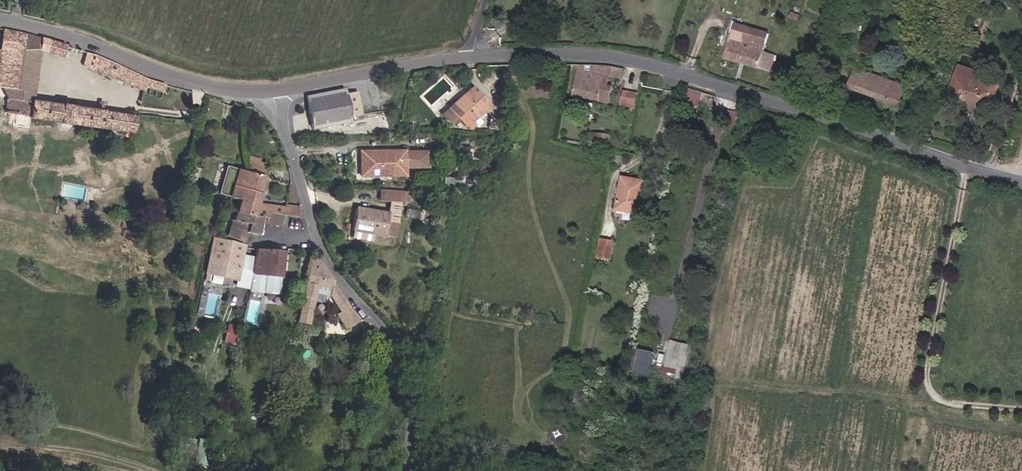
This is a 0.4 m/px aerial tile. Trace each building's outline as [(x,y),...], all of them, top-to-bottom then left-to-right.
[(765,53),(772,35),(740,23),(727,56),(771,73),(777,57),(765,53)] [(31,93),(38,49),(58,56),(62,46),(23,34),(2,29),(0,39),(0,88),(5,89),(31,93)] [(92,55),(83,53),(80,66),(140,91),(142,87),(160,92),(162,84),(143,79),(92,55)] [(605,67),(605,66),(594,65),(592,72),(578,69),(572,94),(597,100),(603,77),(605,67)] [(610,68),(608,77),(620,79),(621,70),(610,68)] [(847,87),(901,105),(908,85),(854,68),(847,87)] [(960,75),(954,96),(996,109),(1003,88),(960,75)] [(603,77),(597,100),(602,101),(606,86),(608,77),(603,77)] [(606,86),(602,101),(608,102),(611,87),(606,86)] [(5,89),(4,100),(30,103),(31,93),(5,89)] [(637,106),(639,90),(623,89),(622,105),(637,106)] [(699,104),(702,94),(684,90),(682,101),(699,104)] [(350,122),(347,110),(344,91),(307,97),(312,129),(350,122)] [(462,124),(472,136),(477,132),(479,130),(476,126),(493,112),(477,94),(445,121),(453,131),(462,124)] [(30,103),(4,100),(2,112),(28,116),(28,118),(126,131),(125,136),(131,136),(133,117),(30,103)] [(924,122),(927,114),(911,108),(908,116),(924,122)] [(735,119),(737,112),(726,110),(725,117),(735,119)] [(606,148),(608,135),(601,134),(599,147),(606,148)] [(427,168),(428,152),(364,150),(363,174),(407,175),(408,168),(427,168)] [(612,165),(619,166),(620,160),(626,161),(626,157),(613,155),(612,165)] [(249,164),(246,172),(263,177),(266,168),(249,164)] [(232,168),(230,177),(236,179),(238,169),(232,168)] [(236,179),(230,177),(225,176),(222,187),(224,187),(222,193),(230,195),(230,197),(238,199),(246,172),(238,169),(236,179)] [(246,172),(238,199),(236,210),(259,217),(266,218),(267,214),(280,217),(297,219),(297,206),(284,205),(283,209),(270,208),(256,204),(263,177),(246,172)] [(608,207),(618,209),(624,179),(614,177),(608,207)] [(624,179),(618,209),(628,211),(634,181),(624,179)] [(401,204),(401,203),(406,203),(407,194),(378,192),(378,202),(401,204)] [(236,210),(238,199),(230,197),(227,207),(225,207),(218,234),(243,242),(246,232),(255,235),(259,217),(236,210)] [(351,231),(384,236),(386,225),(387,215),(355,209),(351,231)] [(423,217),(424,214),(405,211),(404,219),(426,222),(427,217),(423,217)] [(267,214),(266,218),(265,221),(279,224),(280,217),(267,214)] [(387,215),(386,225),(395,227),(397,217),(387,215)] [(386,225),(384,236),(393,238),(395,227),(386,225)] [(235,274),(242,247),(214,240),(207,271),(218,274),(220,270),(235,274)] [(594,261),(601,262),(605,241),(598,240),(594,261)] [(611,243),(605,241),(601,262),(607,264),(611,243)] [(253,262),(251,276),(263,278),(262,287),(277,289),(282,253),(255,249),(253,262)] [(343,327),(356,321),(318,261),(308,259),(294,321),(308,325),(315,294),(332,298),(339,312),(335,315),(343,327)] [(249,285),(251,276),(253,262),(242,260),(237,283),(249,285)] [(212,275),(211,281),(222,283),(223,276),(212,275)] [(263,278),(251,276),(249,285),(248,288),(248,291),(261,294),(262,287),(263,278)] [(247,299),(244,321),(257,323),(260,300),(247,299)] [(235,343),(237,324),(227,323),(225,342),(235,343)] [(663,372),(675,375),(677,367),(671,365),(676,340),(670,339),(663,372)] [(689,342),(676,340),(671,365),(677,367),(675,375),(682,376),(689,342)] [(647,378),(651,354),(638,352),(637,359),(634,376),(647,378)] [(206,439),(192,439),(192,464),(206,464),(206,439)]
